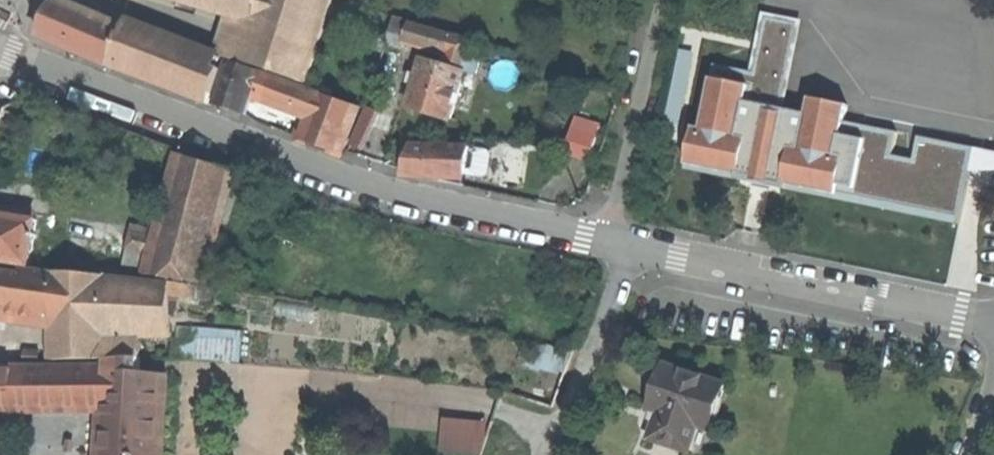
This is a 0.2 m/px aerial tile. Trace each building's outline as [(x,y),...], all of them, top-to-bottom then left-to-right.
[(64,0),(57,0),(40,36),(111,67),(212,104),(224,69),(219,67),(223,58),(221,57),(127,26),(75,5),(64,0)] [(308,84),(334,1),(331,0),(208,0),(260,15),(250,45),(227,36),(221,57),(223,58),(245,66),(246,62),(308,84)] [(434,116),(453,122),(468,72),(478,75),(482,61),(470,59),(476,42),(460,36),(396,17),(391,33),(452,51),(449,67),(427,59),(410,108),(434,116)] [(785,182),(828,191),(839,184),(844,157),(837,155),(847,107),(811,99),(821,50),(758,38),(749,86),(713,79),(703,129),(695,128),(689,154),(696,165),(740,174),(740,176),(753,179),(753,182),(770,185),(770,183),(784,186),(785,182)] [(345,153),(362,107),(231,62),(217,105),(233,111),(248,116),(255,92),(314,114),(305,138),(345,153)] [(378,114),(369,110),(352,146),(361,150),(378,114)] [(577,116),(573,127),(599,134),(602,124),(577,116)] [(565,153),(591,160),(596,142),(599,134),(573,127),(565,153)] [(490,154),(487,150),(415,144),(405,170),(450,172),(483,174),(487,170),(490,154)] [(148,273),(206,283),(235,174),(179,155),(158,240),(134,234),(130,247),(154,252),(148,273)] [(30,265),(37,220),(0,214),(0,261),(30,265)] [(131,359),(130,342),(174,341),(174,283),(147,278),(56,273),(26,267),(25,275),(0,271),(0,312),(57,318),(58,361),(110,359),(131,359)] [(245,357),(244,326),(177,328),(178,359),(245,357)] [(677,451),(685,424),(698,428),(712,383),(650,364),(642,389),(636,410),(646,413),(637,439),(677,451)] [(110,366),(0,367),(0,413),(107,412),(104,454),(156,454),(162,375),(110,372),(110,366)] [(492,421),(448,414),(442,450),(472,454),(486,454),(492,421)]
